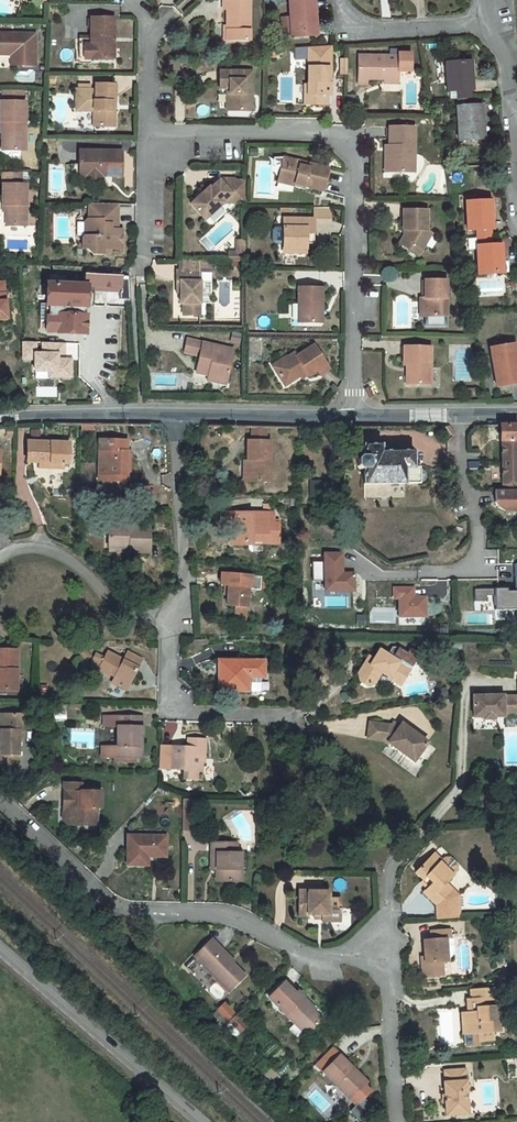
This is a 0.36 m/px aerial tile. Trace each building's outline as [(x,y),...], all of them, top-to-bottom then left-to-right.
[(250,1),(223,0),(223,10),(227,10),(226,26),(226,41),(250,41),(250,1)] [(290,17),(291,36),(291,37),(316,36),(314,0),(289,0),(290,17)] [(290,17),(280,17),(281,36),(291,36),(290,17)] [(114,18),(90,18),(91,39),(79,39),(79,62),(91,62),(91,59),(114,59),(114,42),(112,42),(112,37),(114,37),(114,18)] [(11,49),(11,55),(11,65),(35,66),(35,34),(0,34),(0,49),(11,49)] [(367,85),(367,80),(383,80),(398,80),(398,72),(411,72),(411,54),(398,53),(398,56),(358,56),(358,85),(367,85)] [(331,61),(309,60),(308,85),(308,95),(311,95),(311,105),(327,105),(327,95),(331,95),(331,83),(328,83),(328,79),(331,79),(331,61)] [(471,62),(446,63),(447,92),(457,91),(457,99),(472,98),(472,90),(473,90),(471,62)] [(252,71),(220,71),(219,86),(229,86),(229,111),(252,111),(252,71)] [(90,85),(79,85),(79,89),(76,89),(76,110),(93,111),(93,127),(106,127),(106,121),(115,121),(115,112),(112,112),(112,102),(115,102),(115,84),(96,84),(95,89),(89,89),(90,85)] [(23,91),(3,90),(3,101),(0,101),(0,134),(4,134),(4,152),(25,152),(26,102),(23,102),(23,91)] [(473,106),(472,98),(457,99),(458,107),(473,106)] [(458,107),(457,107),(459,141),(484,139),(482,106),(473,106),(458,107)] [(415,127),(389,127),(389,146),(389,173),(415,172),(415,127)] [(122,151),(79,151),(79,173),(90,173),(90,176),(102,176),(122,176),(122,151)] [(300,162),(286,158),(284,167),(281,167),(279,177),(295,181),(294,186),(294,187),(306,190),(307,188),(323,191),(328,168),(310,164),(309,168),(299,166),(300,162)] [(21,173),(3,173),(2,206),(6,206),(6,213),(6,226),(26,226),(27,185),(21,184),(21,173)] [(295,181),(279,177),(277,182),(294,186),(295,181)] [(197,198),(191,205),(205,220),(223,203),(245,203),(246,181),(219,181),(210,188),(209,187),(203,193),(197,198)] [(277,187),(292,191),(294,186),(279,182),(277,187)] [(492,246),(491,229),(492,229),(491,201),(466,202),(467,230),(477,230),(478,246),(477,246),(478,274),(503,273),(502,245),(492,246)] [(118,205),(88,205),(88,220),(87,220),(85,223),(84,237),(82,239),(82,249),(87,249),(93,255),(107,255),(107,249),(122,249),(122,230),(118,229),(111,229),(111,225),(118,225),(118,205)] [(330,208),(314,208),(313,219),(314,219),(314,222),(330,222),(330,208)] [(428,210),(403,210),(403,230),(405,230),(405,233),(399,244),(408,249),(410,246),(421,253),(432,233),(428,230),(428,210)] [(313,219),(284,219),(283,249),(306,249),(306,244),(306,234),(314,234),(314,222),(314,219),(313,219)] [(245,261),(245,241),(237,241),(237,253),(234,253),(234,261),(245,261)] [(421,253),(410,246),(408,249),(419,256),(421,253)] [(183,315),(200,315),(200,271),(211,271),(211,261),(179,260),(179,271),(176,271),(176,282),(180,282),(180,293),(180,303),(183,303),(183,315)] [(93,275),(85,275),(85,283),(85,289),(93,289),(93,275)] [(122,276),(93,275),(93,289),(93,291),(122,293),(122,276)] [(51,286),(47,285),(46,305),(41,305),(40,321),(45,322),(45,330),(47,332),(84,334),(85,289),(85,283),(65,282),(65,286),(63,286),(64,277),(51,276),(51,286)] [(447,280),(425,280),(424,298),(424,317),(446,317),(447,280)] [(322,288),(298,287),(297,323),(320,324),(320,310),(322,310),(322,288)] [(233,350),(187,339),(184,351),(199,355),(197,365),(210,367),(208,376),(207,381),(226,385),(233,350)] [(71,377),(71,360),(57,360),(57,355),(64,355),(64,344),(42,343),(42,354),(36,355),(36,343),(24,342),(23,359),(35,360),(35,371),(49,371),(49,377),(71,377)] [(515,344),(490,349),(497,387),(516,383),(516,357),(515,344)] [(294,353),(286,358),(288,362),(278,369),(281,375),(279,377),(285,386),(306,372),(309,377),(317,371),(326,365),(313,345),(296,357),(294,353)] [(431,347),(403,346),(403,365),(406,365),(409,365),(408,385),(430,385),(431,347)] [(286,358),(273,367),(279,377),(281,375),(278,369),(288,362),(286,358)] [(210,367),(197,365),(195,373),(208,376),(210,367)] [(329,369),(326,365),(317,371),(320,375),(329,369)] [(49,371),(35,371),(35,380),(49,380),(49,377),(49,371)] [(374,396),(369,387),(364,390),(368,398),(374,396)] [(94,390),(89,394),(92,398),(97,394),(94,390)] [(500,425),(501,441),(502,441),(503,492),(495,492),(495,502),(498,507),(503,510),(516,510),(516,425),(500,425)] [(127,441),(99,440),(98,481),(108,482),(108,475),(126,476),(126,451),(127,441)] [(270,441),(247,441),(247,462),(247,482),(269,482),(270,441)] [(69,443),(27,442),(26,462),(45,463),(50,463),(50,468),(62,468),(62,465),(65,464),(68,464),(69,443)] [(381,445),(363,445),(363,456),(359,456),(356,460),(356,467),(359,470),(364,470),(364,485),(405,485),(405,484),(420,484),(420,483),(420,469),(420,467),(414,467),(414,451),(381,451),(381,445)] [(130,452),(126,451),(126,476),(108,475),(108,482),(129,482),(130,452)] [(274,513),(231,512),(230,526),(230,545),(252,545),(252,543),(252,541),(262,541),(262,543),(279,543),(279,523),(274,523),(274,513)] [(150,528),(108,527),(108,548),(129,548),(129,553),(149,553),(150,528)] [(357,592),(357,571),(345,571),(345,552),(325,551),(325,592),(357,592)] [(273,578),(250,576),(249,587),(272,589),(273,578)] [(247,578),(229,577),(228,585),(226,606),(247,607),(249,587),(246,586),(247,578)] [(399,599),(399,618),(428,617),(428,594),(416,595),(416,585),(393,586),(393,599),(399,599)] [(516,609),(516,589),(498,589),(498,609),(516,609)] [(245,608),(235,607),(235,619),(245,620),(245,608)] [(492,614),(468,615),(468,624),(493,623),(492,614)] [(90,656),(83,648),(79,652),(86,660),(90,656)] [(410,669),(380,649),(374,659),(370,665),(366,662),(357,674),(359,681),(367,686),(373,684),(381,673),(392,680),(397,672),(405,678),(410,669)] [(0,650),(0,691),(17,691),(17,650),(0,650)] [(142,660),(128,652),(124,660),(109,651),(105,658),(97,654),(92,663),(100,668),(99,670),(108,675),(109,673),(116,676),(112,683),(126,690),(142,660)] [(369,656),(366,662),(370,665),(374,659),(369,656)] [(265,660),(219,660),(218,691),(249,691),(249,677),(264,677),(265,660)] [(405,678),(397,672),(392,680),(400,685),(405,678)] [(473,696),(474,717),(484,717),(484,719),(495,719),(495,717),(504,717),(504,715),(516,715),(516,696),(504,696),(504,695),(473,696)] [(0,714),(0,719),(0,741),(0,766),(0,768),(18,768),(19,742),(19,731),(22,731),(23,715),(0,714)] [(142,716),(104,716),(104,726),(118,727),(117,747),(104,747),(104,758),(115,758),(134,758),(135,758),(135,747),(138,747),(138,727),(142,727),(142,716)] [(390,726),(370,723),(367,739),(385,741),(389,744),(389,743),(414,762),(428,742),(402,724),(397,730),(390,726)] [(187,748),(172,747),(171,770),(184,770),(183,780),(201,781),(202,759),(205,759),(205,740),(188,739),(187,748)] [(81,784),(64,783),(63,801),(69,801),(68,811),(63,811),(62,821),(76,821),(81,825),(92,825),(97,821),(97,808),(101,808),(101,792),(81,791),(81,784)] [(166,836),(127,836),(127,865),(148,865),(148,857),(165,857),(166,836)] [(236,843),(212,842),(212,853),(217,853),(217,870),(221,870),(222,882),(241,882),(241,847),(236,847),(236,843)] [(448,867),(434,853),(431,857),(438,864),(440,862),(446,869),(448,867)] [(437,919),(460,917),(459,895),(452,889),(448,893),(442,886),(446,882),(453,875),(446,869),(440,862),(438,864),(431,857),(415,872),(423,880),(426,876),(432,882),(427,887),(423,891),(436,905),(437,919)] [(423,880),(421,882),(427,887),(432,882),(426,876),(423,880)] [(452,889),(446,882),(442,886),(448,893),(452,889)] [(308,891),(298,891),(298,916),(308,916),(308,914),(314,914),(321,915),(321,918),(321,921),(340,921),(340,899),(328,899),(329,894),(308,893),(308,891)] [(143,927),(138,931),(147,940),(152,935),(143,927)] [(450,930),(431,931),(431,940),(423,941),(425,957),(421,957),(423,977),(443,975),(442,961),(447,961),(447,958),(446,940),(450,939),(450,930)] [(222,949),(212,939),(194,956),(229,992),(246,976),(232,963),(221,951),(222,949)] [(450,939),(446,940),(447,958),(450,958),(453,955),(454,950),(453,939),(450,939)] [(234,961),(222,949),(221,951),(232,963),(234,961)] [(509,976),(499,976),(499,987),(510,986),(509,976)] [(295,993),(283,982),(268,998),(295,1024),(289,1029),(297,1038),(296,1040),(301,1045),(309,1037),(307,1035),(322,1020),(313,1011),(308,1006),(310,1004),(297,991),(295,993)] [(495,988),(470,989),(470,999),(471,1012),(467,1013),(461,1013),(462,1023),(465,1023),(466,1034),(474,1033),(478,1033),(479,1041),(494,1040),(493,1032),(500,1031),(498,997),(495,998),(495,988)] [(229,1021),(235,1015),(224,1003),(218,1009),(229,1021)] [(229,1021),(218,1009),(212,1015),(223,1026),(228,1022),(229,1021)] [(247,1025),(237,1014),(230,1021),(241,1032),(247,1025)] [(228,1022),(226,1025),(237,1036),(240,1033),(228,1022)] [(339,1055),(322,1072),(350,1100),(365,1085),(350,1071),(353,1068),(339,1055)] [(353,1068),(350,1071),(365,1085),(368,1082),(353,1068)] [(461,1070),(444,1071),(445,1082),(444,1082),(444,1094),(445,1103),(445,1115),(467,1113),(466,1090),(470,1090),(470,1085),(466,1085),(466,1081),(462,1081),(461,1070)]
